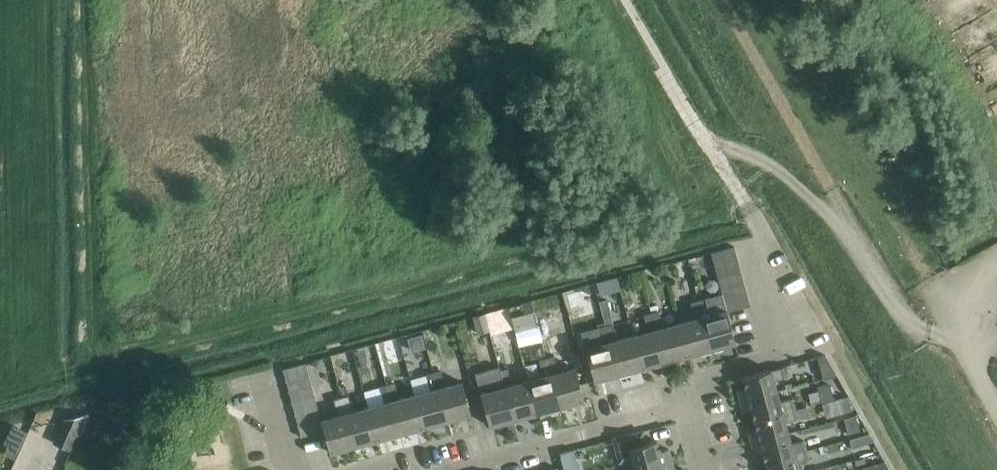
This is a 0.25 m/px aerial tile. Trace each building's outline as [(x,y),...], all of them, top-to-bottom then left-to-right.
[(711,251),(715,263),(738,257),(734,245),(711,251)] [(715,263),(718,275),(741,269),(738,257),(715,263)] [(718,275),(721,287),(744,281),(741,269),(718,275)] [(605,280),(597,283),(600,295),(621,289),(618,277),(605,280)] [(721,287),(724,299),(747,293),(744,281),(721,287)] [(724,299),(727,309),(728,311),(751,305),(747,293),(724,299)] [(533,304),(536,313),(566,305),(564,296),(533,304)] [(706,297),(699,299),(712,348),(736,342),(728,311),(727,309),(710,313),(706,297)] [(695,318),(680,322),(689,354),(712,348),(699,299),(691,301),(695,318)] [(652,312),(665,361),(689,354),(680,322),(664,326),(658,304),(650,305),(652,312)] [(497,309),(503,331),(513,328),(507,306),(497,309)] [(472,316),(476,333),(489,330),(485,312),(472,316)] [(649,330),(633,335),(642,367),(665,361),(652,312),(644,314),(649,330)] [(613,322),(605,325),(618,373),(642,367),(633,335),(618,339),(613,322)] [(618,373),(605,325),(598,327),(602,343),(586,347),(595,380),(618,373)] [(422,333),(408,337),(411,351),(425,347),(422,333)] [(555,355),(548,357),(561,405),(585,399),(576,367),(559,371),(555,355)] [(823,378),(837,374),(827,356),(818,358),(823,378)] [(544,375),(528,379),(537,412),(561,405),(548,357),(539,359),(544,375)] [(498,360),(500,366),(501,370),(500,370),(513,418),(537,412),(528,379),(513,384),(506,358),(498,360)] [(431,389),(416,393),(424,426),(448,420),(435,371),(433,371),(430,361),(424,363),(426,373),(431,389)] [(283,369),(286,380),(309,374),(306,363),(283,369)] [(501,370),(500,366),(475,372),(481,392),(490,425),(513,418),(500,370),(501,370)] [(738,389),(740,400),(777,390),(774,380),(787,376),(784,366),(743,377),(746,387),(738,389)] [(441,369),(435,371),(448,420),(471,413),(466,394),(462,381),(446,385),(441,369)] [(286,380),(289,391),(312,384),(309,374),(286,380)] [(395,382),(388,384),(401,432),(424,426),(416,393),(400,398),(395,382)] [(829,398),(834,397),(828,382),(818,385),(822,400),(829,398)] [(289,391),(292,402),(315,395),(312,384),(289,391)] [(384,402),(368,406),(377,439),(401,432),(388,384),(380,386),(384,402)] [(341,396),(354,445),(377,439),(368,406),(353,410),(347,388),(340,390),(341,396)] [(752,409),(755,418),(796,407),(793,397),(780,401),(777,390),(740,400),(744,411),(752,409)] [(834,397),(829,398),(834,415),(852,410),(847,393),(834,397)] [(292,402),(295,413),(318,407),(315,395),(292,402)] [(321,419),(324,430),(330,451),(354,445),(341,396),(334,398),(338,414),(321,419)] [(295,413),(298,425),(321,418),(318,407),(295,413)] [(749,431),(752,442),(788,432),(786,421),(798,418),(796,407),(755,418),(758,429),(749,431)] [(103,415),(91,410),(83,430),(94,435),(103,415)] [(53,442),(72,450),(89,413),(63,419),(53,442)] [(856,413),(845,416),(849,432),(860,428),(856,413)] [(301,436),(324,430),(321,419),(321,418),(298,425),(301,436)] [(27,430),(12,423),(4,442),(9,444),(4,452),(14,456),(27,430)] [(633,458),(635,469),(672,459),(669,448),(660,450),(658,440),(646,443),(643,430),(613,438),(620,461),(633,458)] [(763,451),(766,460),(807,449),(804,439),(791,442),(788,432),(752,442),(755,453),(763,451)] [(869,433),(850,438),(852,446),(874,440),(869,433)] [(565,469),(579,469),(574,449),(560,453),(565,469)] [(797,463),(810,459),(807,449),(766,460),(769,469),(799,469),(797,463)] [(675,469),(672,459),(635,469),(636,469),(674,469),(675,469)] [(864,469),(891,469),(885,460),(862,466),(864,469)]
